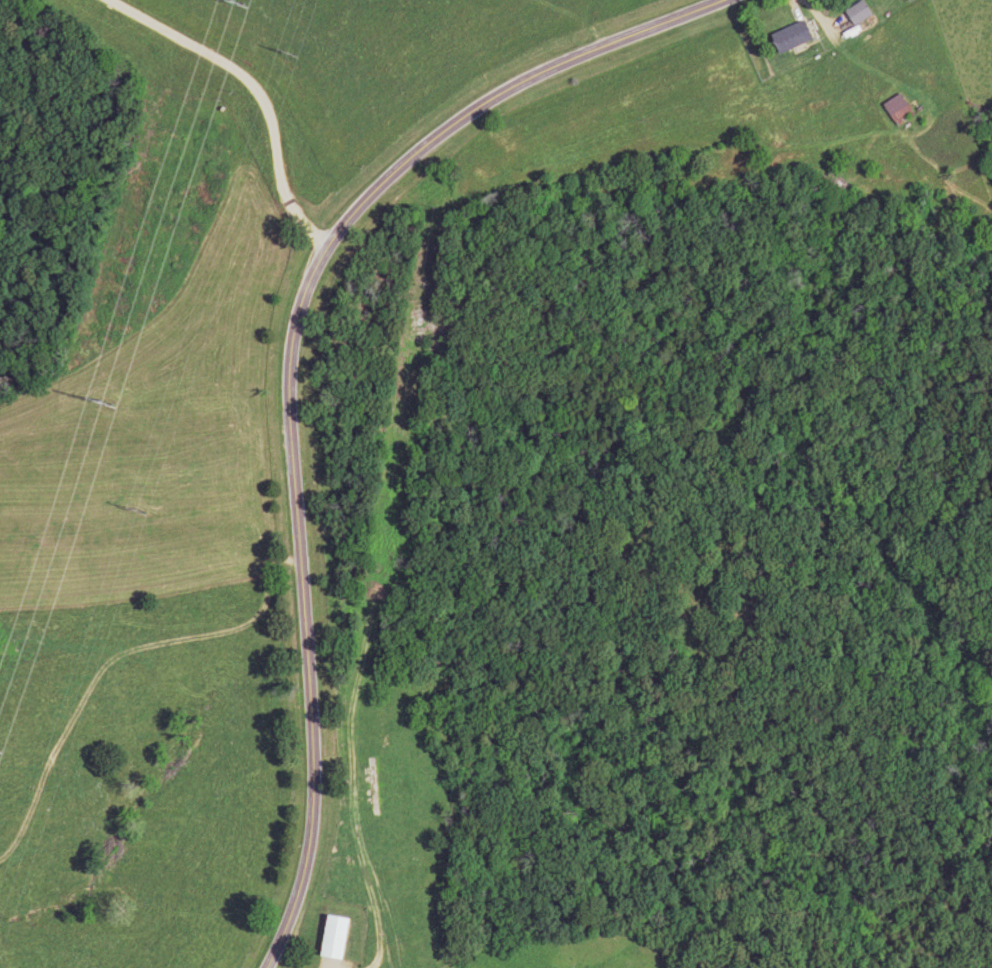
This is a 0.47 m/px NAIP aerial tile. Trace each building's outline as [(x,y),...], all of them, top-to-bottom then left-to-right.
[(858,25),(876,16),(868,0),(867,0),(849,9),(858,25)] [(820,39),(811,19),(778,35),(788,54),(820,39)] [(901,127),(918,114),(903,93),(886,106),(901,127)] [(356,917),(333,913),(326,956),(349,959),(356,917)]
